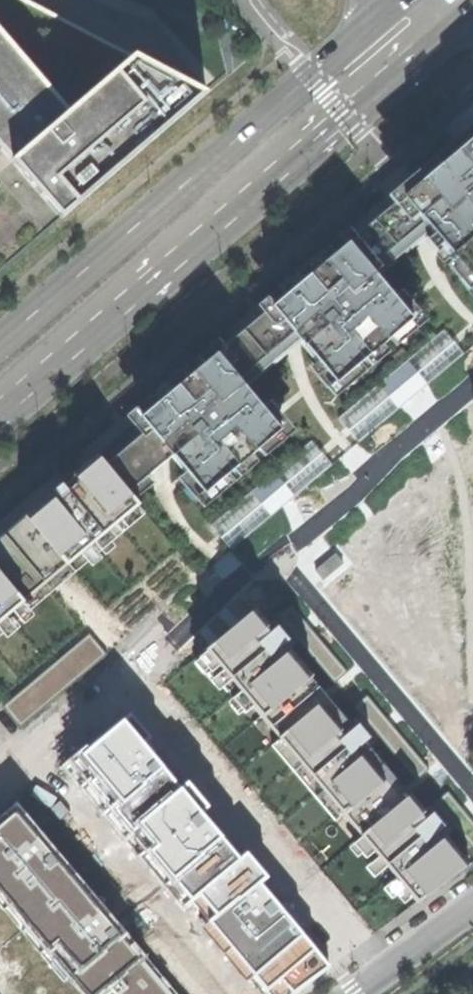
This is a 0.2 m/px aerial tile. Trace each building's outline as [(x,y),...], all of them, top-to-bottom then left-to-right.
[(49,227),(60,218),(61,219),(206,94),(26,0),(0,0),(0,269),(49,227)] [(431,174),(427,169),(426,167),(410,180),(400,189),(402,190),(406,195),(394,206),(387,211),(363,232),(342,249),(338,244),(337,242),(320,257),(321,258),(325,263),(314,273),(310,268),(308,266),(295,277),(297,279),(301,284),(290,293),(289,294),(285,289),(283,287),(267,300),(269,302),(273,307),(264,315),(257,320),(238,337),(215,356),(211,352),(209,349),(202,356),(194,362),(196,365),(199,369),(184,382),(180,378),(178,376),(165,387),(167,389),(171,393),(160,402),(159,403),(155,398),(154,396),(137,410),(139,413),(142,417),(141,418),(150,429),(136,440),(128,447),(105,466),(127,492),(155,469),(172,455),(204,493),(279,430),(243,388),(291,349),(301,341),(336,382),(410,320),(375,278),(420,239),(430,231),(472,282),(472,139),(431,174)] [(443,330),(338,418),(348,430),(350,433),(358,442),(418,392),(421,389),(424,387),(464,354),(454,343),(443,330)] [(311,441),(211,526),(218,535),(220,537),(231,550),(283,506),(285,503),(288,501),(331,465),(321,453),(311,441)] [(127,492),(105,466),(95,454),(3,532),(0,534),(0,628),(142,508),(127,492)] [(279,615),(341,690),(352,680),(291,605),(279,615)] [(205,648),(416,903),(465,863),(255,607),(205,648)] [(429,690),(452,675),(413,615),(390,629),(429,690)] [(5,703),(23,725),(109,654),(91,632),(5,703)] [(20,802),(0,819),(0,881),(95,993),(181,993),(20,802)] [(234,943),(267,993),(285,993),(324,969),(275,894),(246,913),(257,932),(244,941),(235,927),(242,922),(241,921),(229,929),(237,941),(234,943)]
